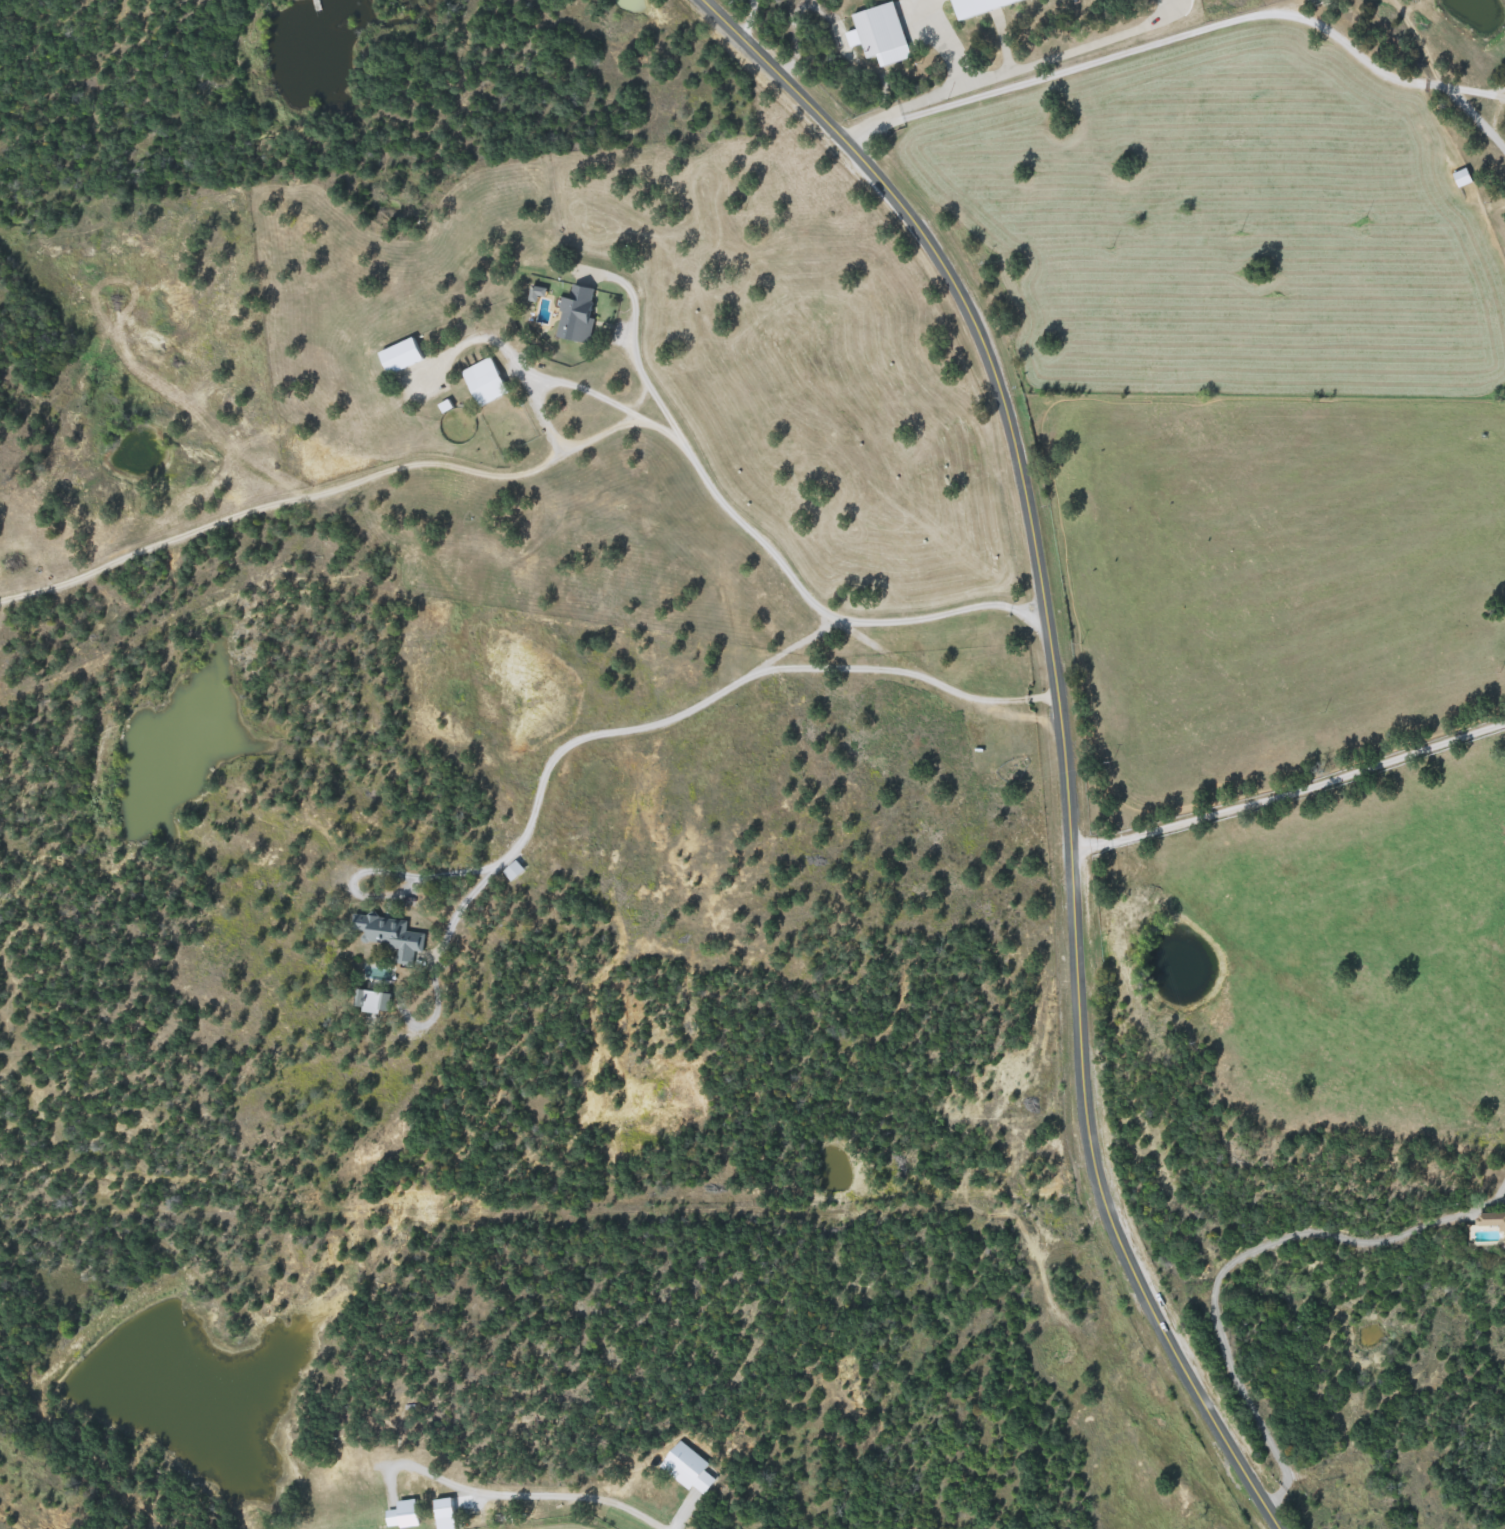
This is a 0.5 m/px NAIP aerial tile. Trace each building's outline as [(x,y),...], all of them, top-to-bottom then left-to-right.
[(960,20),(954,0),(1031,0),(960,20)] [(910,46),(869,58),(865,44),(851,48),(846,33),(859,29),(854,14),(897,2),(910,46)] [(590,343),(560,337),(570,284),(600,289),(590,343)] [(427,359),(392,375),(382,352),(417,336),(427,359)] [(511,393),(482,407),(464,370),(493,356),(511,393)] [(427,934),(424,951),(416,950),(414,965),(399,963),(401,948),(361,943),(362,934),(353,933),(355,914),(408,921),(407,931),(427,934)] [(386,996),(380,1014),(356,1006),(363,988),(386,996)] [(1484,1213),(1504,1213),(1504,1227),(1484,1227),(1484,1213)]
